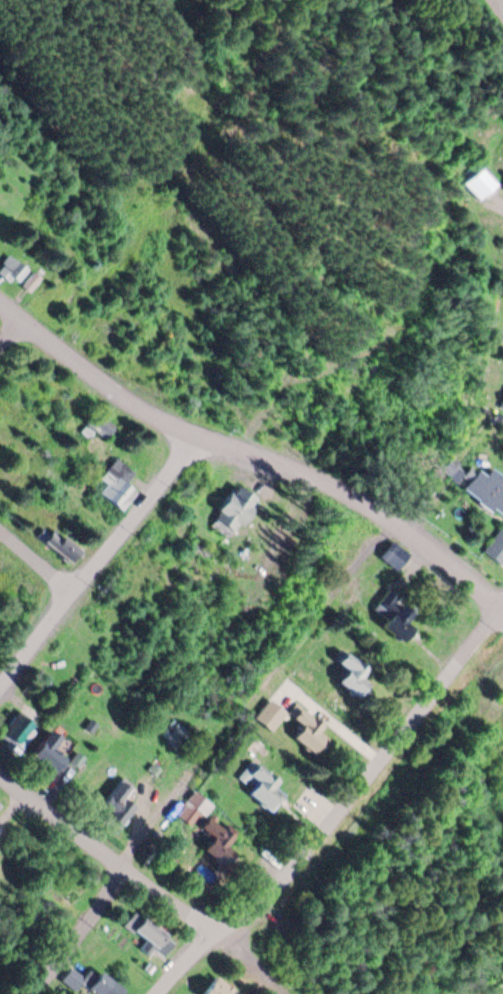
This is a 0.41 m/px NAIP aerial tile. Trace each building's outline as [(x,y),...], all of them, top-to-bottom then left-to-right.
[(476,200),(496,186),(482,166),(462,181),(476,200)] [(25,267),(4,255),(0,262),(0,276),(15,285),(25,267)] [(84,426),(106,437),(113,424),(91,413),(84,426)] [(99,478),(106,483),(98,493),(121,510),(136,491),(124,482),(132,471),(114,458),(99,478)] [(502,519),(502,478),(490,468),(484,475),(471,465),(462,476),(466,480),(461,485),(502,519)] [(238,535),(253,493),(228,484),(213,526),(238,535)] [(498,528),(481,550),(502,568),(502,532),(498,528)] [(44,540),(71,562),(80,551),(53,529),(44,540)] [(407,554),(392,543),(380,558),(396,570),(407,554)] [(413,629),(405,621),(413,613),(403,602),(381,623),(398,642),(413,629)] [(337,662),(347,671),(338,682),(358,699),(369,686),(360,678),(367,670),(346,652),(337,662)] [(292,717),(302,725),(293,737),(315,754),(327,738),(318,731),(323,725),(300,707),(292,717)] [(1,734),(20,745),(33,721),(14,710),(1,734)] [(50,745),(59,736),(51,728),(29,753),(51,773),(64,758),(50,745)] [(247,794),(273,810),(283,793),(274,788),(279,778),(252,762),(243,777),(253,783),(247,794)] [(122,796),(131,785),(120,776),(96,807),(119,825),(134,806),(122,796)] [(204,848),(225,867),(236,855),(225,846),(235,834),(212,813),(201,826),(213,837),(204,848)] [(165,954),(176,939),(135,911),(124,926),(165,954)] [(61,979),(74,991),(84,980),(71,968),(61,979)] [(108,971),(91,983),(98,993),(124,993),(108,971)] [(218,975),(203,993),(241,993),(218,975)]
